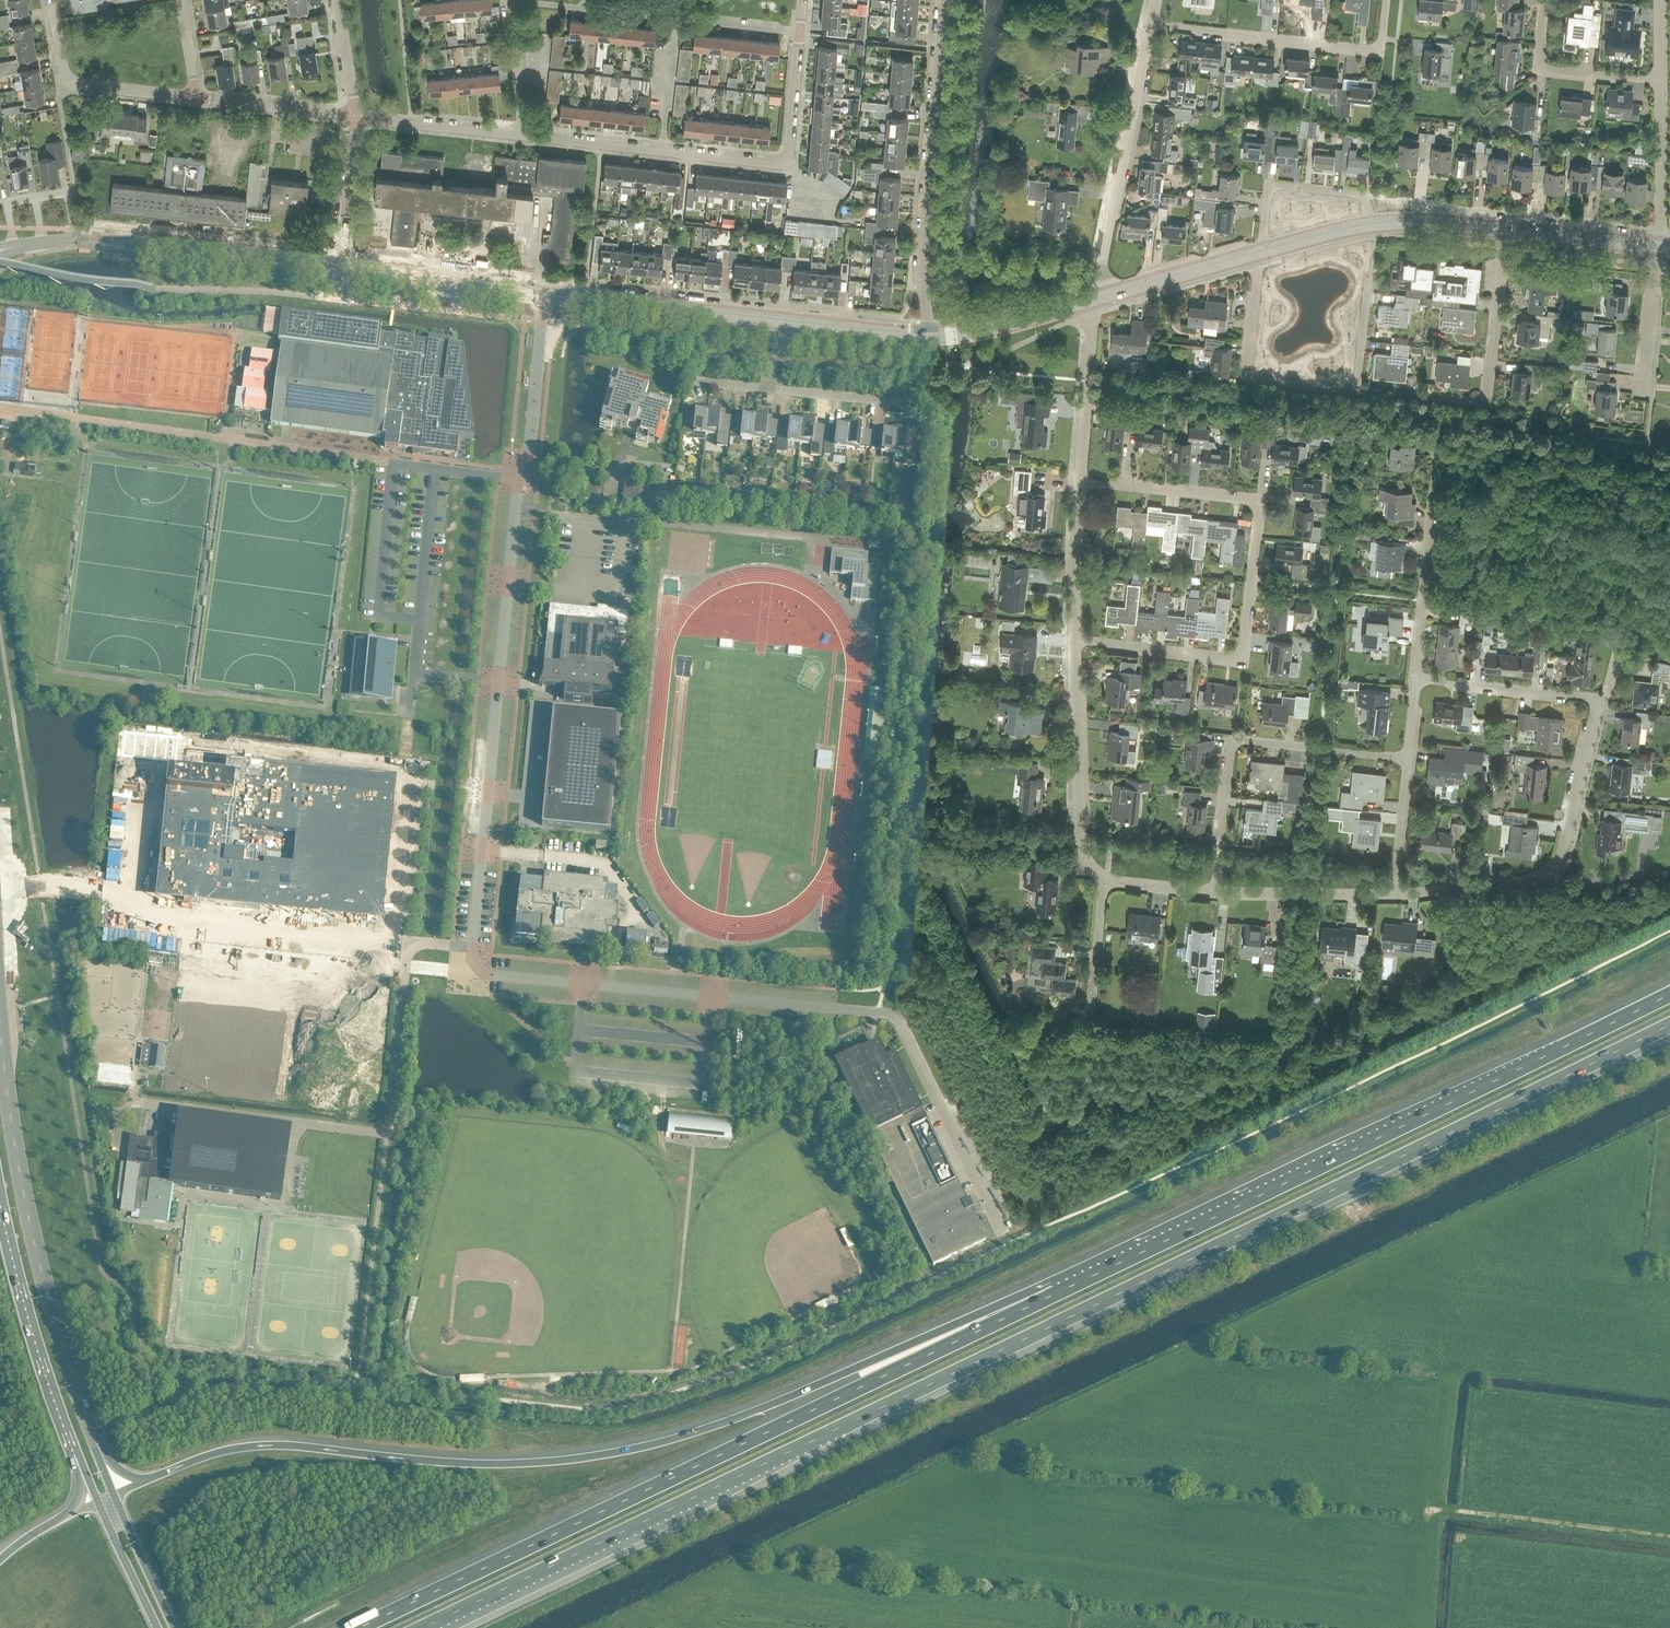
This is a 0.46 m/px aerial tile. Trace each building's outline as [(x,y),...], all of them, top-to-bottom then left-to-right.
[(28,0),(9,0),(10,6),(9,6),(10,14),(29,11),(28,0)] [(74,12),(109,6),(108,2),(120,0),(72,0),(74,12)] [(206,10),(224,7),(223,0),(205,0),(206,10)] [(306,0),(288,0),(290,13),(308,9),(306,0)] [(451,16),(449,0),(435,1),(436,16),(444,16),(444,17),(451,16)] [(463,0),(449,0),(451,16),(457,16),(457,14),(465,14),(463,0)] [(478,0),(463,0),(465,14),(472,13),(472,14),(479,14),(478,0)] [(479,14),(485,13),(485,12),(493,11),(492,0),(478,0),(479,14)] [(841,0),(823,0),(822,9),(840,11),(840,13),(849,13),(849,8),(840,7),(841,0)] [(1273,14),(1274,0),(1263,0),(1262,13),(1273,14)] [(1300,4),(1314,5),(1312,18),(1322,19),(1325,0),(1300,0),(1300,4)] [(1371,0),(1346,0),(1345,9),(1354,9),(1353,10),(1359,11),(1358,23),(1368,24),(1371,0)] [(1457,3),(1457,0),(1421,0),(1419,18),(1432,19),(1432,16),(1442,17),(1442,14),(1445,11),(1449,9),(1456,9),(1457,3)] [(1467,7),(1479,9),(1480,0),(1467,0),(1467,7)] [(1519,0),(1499,0),(1498,9),(1507,10),(1505,31),(1523,32),(1525,9),(1518,8),(1519,0)] [(436,16),(435,1),(421,3),(421,8),(422,17),(422,19),(429,18),(429,17),(436,16)] [(917,18),(918,3),(898,1),(897,16),(917,18)] [(858,3),(857,14),(866,15),(867,3),(858,3)] [(1602,15),(1593,14),(1594,4),(1584,3),(1583,13),(1575,12),(1574,16),(1569,16),(1567,32),(1566,41),(1580,43),(1580,45),(1590,46),(1591,39),(1599,40),(1600,27),(1602,15)] [(225,15),(224,7),(206,10),(209,26),(229,23),(227,15),(225,15)] [(821,25),(828,25),(827,35),(846,37),(847,28),(848,23),(839,22),(840,13),(840,11),(822,9),(821,25)] [(1631,33),(1634,12),(1619,10),(1617,26),(1611,26),(1609,48),(1628,51),(1628,54),(1630,54),(1631,51),(1637,52),(1636,54),(1637,54),(1640,31),(1639,31),(1639,34),(1631,33)] [(285,20),(284,13),(262,17),(263,24),(285,20)] [(8,14),(0,16),(0,22),(9,21),(8,14)] [(865,27),(866,15),(861,14),(858,25),(863,27),(865,27)] [(915,33),(916,27),(917,18),(897,16),(892,16),(890,39),(903,40),(904,32),(915,33)] [(251,26),(250,19),(233,21),(234,28),(242,27),(251,26)] [(583,37),(584,21),(570,20),(569,35),(576,36),(576,37),(583,37)] [(9,21),(0,22),(0,29),(10,27),(9,21)] [(597,38),(599,23),(584,21),(583,37),(589,38),(589,37),(597,38)] [(34,40),(32,27),(32,23),(12,27),(14,35),(15,34),(17,43),(34,40)] [(611,41),(613,24),(599,23),(597,38),(605,39),(605,40),(611,41)] [(625,41),(627,26),(613,24),(611,41),(618,41),(618,40),(625,41)] [(242,27),(243,35),(252,33),(251,26),(242,27)] [(640,44),(641,27),(627,26),(625,41),(633,42),(633,43),(640,44)] [(656,29),(641,27),(640,44),(646,44),(646,43),(654,44),(656,29)] [(858,27),(856,38),(864,39),(865,27),(858,27)] [(220,42),(230,41),(228,31),(219,33),(220,42)] [(707,51),(709,35),(694,33),(693,48),(701,49),(701,50),(707,51)] [(313,42),(312,35),(297,38),(302,71),(318,69),(315,51),(313,51),(312,42),(313,42)] [(721,51),(723,36),(709,35),(707,51),(706,57),(713,58),(714,51),(721,51)] [(735,54),(737,38),(723,36),(721,51),(729,52),(729,53),(735,54)] [(290,55),(288,44),(287,37),(281,38),(282,45),(275,46),(277,57),(268,58),(271,76),(287,74),(284,56),(290,55)] [(750,55),(751,40),(737,38),(735,54),(742,55),(742,54),(750,55)] [(1519,41),(1509,40),(1498,39),(1494,71),(1516,73),(1517,60),(1520,60),(1521,46),(1519,46),(1519,41)] [(37,56),(34,40),(17,43),(18,51),(16,51),(18,59),(37,56)] [(764,57),(766,41),(751,40),(750,55),(757,55),(757,57),(764,57)] [(826,40),(825,47),(819,46),(818,62),(835,63),(835,62),(836,52),(845,53),(849,53),(849,42),(826,40)] [(1192,59),(1200,60),(1202,42),(1182,40),(1180,57),(1179,57),(1178,67),(1191,69),(1192,59)] [(780,43),(766,41),(764,57),(770,58),(770,57),(778,58),(780,43)] [(1453,55),(1451,55),(1453,43),(1436,41),(1435,50),(1427,49),(1425,62),(1422,61),(1421,72),(1430,73),(1430,79),(1450,81),(1453,55)] [(1219,70),(1220,62),(1222,44),(1202,42),(1200,60),(1200,67),(1201,67),(1201,68),(1209,69),(1209,68),(1210,68),(1215,74),(1219,74),(1218,84),(1225,85),(1227,71),(1219,70)] [(855,54),(863,55),(864,43),(856,43),(855,54)] [(1108,61),(1110,47),(1079,44),(1079,48),(1068,47),(1066,66),(1077,67),(1076,71),(1092,73),(1094,60),(1108,61)] [(232,64),(237,63),(234,45),(222,47),(225,65),(217,66),(220,84),(235,82),(232,64)] [(257,61),(262,60),(261,49),(249,51),(250,62),(243,63),(246,80),(260,78),(257,61)] [(1253,74),(1255,57),(1235,55),(1233,72),(1227,71),(1225,85),(1236,86),(1237,73),(1253,74)] [(893,57),(892,73),(912,75),(913,59),(893,57)] [(1275,59),(1255,57),(1253,74),(1268,76),(1267,84),(1279,85),(1280,72),(1273,71),(1275,59)] [(1313,87),(1315,71),(1309,70),(1310,60),(1287,58),(1286,71),(1306,73),(1304,86),(1313,87)] [(15,59),(0,62),(0,69),(17,66),(15,59)] [(844,62),(835,62),(835,63),(818,62),(816,77),(834,78),(834,76),(835,67),(844,68),(844,62)] [(492,65),(492,73),(485,74),(486,89),(501,87),(500,80),(508,79),(506,64),(492,65)] [(17,66),(0,69),(0,75),(18,72),(17,66)] [(23,80),(24,88),(42,85),(39,69),(20,72),(21,80),(23,80)] [(1340,112),(1343,88),(1337,87),(1338,77),(1315,74),(1316,71),(1315,71),(1313,87),(1333,89),(1332,103),(1337,104),(1337,111),(1340,112)] [(486,89),(485,74),(477,74),(477,73),(471,74),(472,90),(486,89)] [(911,90),(912,75),(892,73),(891,88),(911,90)] [(472,90),(471,74),(464,74),(464,76),(456,76),(458,91),(472,90)] [(1186,76),(1173,75),(1170,74),(1169,84),(1172,84),(1171,98),(1183,99),(1182,105),(1196,107),(1197,98),(1184,96),(1186,76)] [(458,91),(456,76),(449,77),(449,76),(442,77),(444,93),(458,91)] [(843,77),(834,76),(834,78),(816,77),(815,92),(833,93),(833,91),(834,82),(843,83),(843,77)] [(444,93),(442,77),(436,77),(436,78),(428,79),(429,94),(444,93)] [(1375,88),(1375,86),(1376,79),(1359,78),(1359,85),(1350,85),(1350,88),(1343,88),(1340,112),(1340,115),(1350,116),(1352,98),(1372,100),(1373,87),(1375,88)] [(1514,87),(1514,79),(1500,78),(1500,85),(1514,87)] [(652,81),(640,79),(639,88),(651,89),(652,81)] [(45,101),(42,85),(24,88),(26,96),(24,96),(25,104),(45,101)] [(909,105),(911,90),(891,88),(885,87),(885,93),(890,94),(889,103),(877,102),(876,109),(892,111),(892,104),(909,105)] [(1638,120),(1640,104),(1632,103),(1633,91),(1609,89),(1607,110),(1624,112),(1623,118),(1638,120)] [(842,92),(833,91),(833,93),(815,92),(814,107),(831,108),(832,106),(832,97),(841,98),(842,92)] [(1590,112),(1592,98),(1562,94),(1560,113),(1581,115),(1582,111),(1590,112)] [(769,102),(781,103),(782,96),(770,95),(769,102)] [(1208,106),(1217,107),(1218,99),(1209,98),(1208,106)] [(1533,134),(1534,134),(1533,141),(1540,142),(1542,119),(1535,118),(1537,103),(1516,101),(1513,125),(1534,127),(1533,134)] [(1074,146),(1077,121),(1087,122),(1089,105),(1059,102),(1058,111),(1058,120),(1060,120),(1058,144),(1074,146)] [(573,120),(575,104),(569,103),(569,104),(561,104),(559,119),(573,120)] [(587,122),(589,107),(582,106),(582,105),(575,104),(573,120),(587,122)] [(20,112),(19,105),(3,108),(4,115),(20,112)] [(638,112),(638,111),(639,105),(632,105),(632,110),(630,127),(644,128),(646,113),(638,112)] [(602,123),(603,107),(597,106),(597,108),(589,107),(587,122),(602,123)] [(840,107),(832,106),(831,108),(814,107),(812,122),(830,123),(830,121),(831,112),(840,113),(840,107)] [(1174,118),(1182,119),(1191,120),(1192,109),(1170,106),(1169,113),(1157,112),(1155,132),(1173,134),(1174,118)] [(616,125),(618,110),(610,109),(610,108),(603,107),(602,123),(616,125)] [(891,117),(892,111),(876,109),(876,116),(888,117),(887,132),(907,134),(908,119),(891,117)] [(632,110),(625,110),(625,111),(618,110),(616,125),(630,127),(632,110)] [(103,112),(101,135),(110,136),(111,130),(115,131),(115,136),(123,137),(131,138),(132,133),(136,133),(135,139),(144,140),(147,117),(138,116),(138,115),(125,114),(112,112),(112,113),(103,112)] [(712,136),(713,121),(706,120),(707,112),(700,112),(700,118),(699,118),(697,134),(712,136)] [(1266,115),(1265,128),(1267,128),(1274,129),(1275,116),(1266,115)] [(1273,134),(1271,151),(1278,151),(1277,159),(1297,161),(1299,144),(1291,143),(1292,136),(1280,135),(1282,117),(1275,116),(1274,129),(1273,134)] [(697,134),(699,118),(693,117),(693,118),(685,117),(683,132),(697,134)] [(726,137),(728,121),(721,120),(721,121),(713,121),(712,136),(726,137)] [(1302,120),(1301,128),(1308,129),(1309,121),(1302,120)] [(740,139),(742,124),(734,123),(734,122),(728,121),(726,137),(740,139)] [(839,122),(830,121),(830,123),(812,122),(811,136),(829,138),(829,136),(830,127),(839,128),(839,122)] [(1316,138),(1318,122),(1311,121),(1309,137),(1316,138)] [(754,140),(756,124),(749,123),(749,125),(742,124),(740,139),(754,140)] [(762,125),(756,124),(754,140),(769,142),(770,127),(762,126),(762,125)] [(99,127),(91,126),(90,139),(97,140),(99,127)] [(1246,139),(1245,155),(1264,157),(1265,150),(1271,151),(1273,134),(1274,129),(1267,128),(1266,134),(1266,137),(1257,136),(1257,132),(1247,131),(1247,139),(1246,139)] [(905,149),(907,134),(887,132),(879,131),(878,138),(886,139),(885,148),(905,149)] [(1425,156),(1428,132),(1420,131),(1420,139),(1402,137),(1399,162),(1417,165),(1418,156),(1425,156)] [(1171,149),(1173,134),(1155,132),(1153,152),(1165,153),(1164,160),(1178,161),(1179,150),(1171,149)] [(1436,133),(1428,132),(1425,156),(1433,157),(1432,166),(1450,168),(1453,143),(1435,141),(1436,133)] [(150,134),(149,145),(156,146),(158,135),(150,134)] [(838,137),(829,136),(829,138),(811,136),(810,151),(827,153),(828,151),(828,142),(837,143),(838,137)] [(1343,149),(1341,169),(1348,169),(1348,168),(1359,169),(1358,176),(1368,177),(1370,157),(1356,156),(1357,149),(1351,148),(1352,138),(1345,138),(1343,149)] [(57,165),(65,164),(61,140),(48,143),(50,158),(39,159),(43,180),(59,177),(57,165)] [(94,151),(106,152),(107,145),(95,144),(94,151)] [(1228,161),(1230,146),(1217,145),(1216,160),(1228,161)] [(18,148),(19,155),(8,157),(9,165),(11,165),(14,185),(29,182),(26,164),(33,163),(30,146),(18,148)] [(1315,151),(1313,169),(1323,170),(1323,167),(1323,165),(1334,167),(1334,168),(1341,169),(1343,149),(1336,148),(1336,154),(1328,153),(1329,147),(1316,146),(1315,151)] [(1491,157),(1492,153),(1492,147),(1487,146),(1486,152),(1484,152),(1482,168),(1489,169),(1488,178),(1507,180),(1509,159),(1491,157)] [(83,158),(84,148),(74,147),(72,157),(83,158)] [(904,165),(905,149),(885,148),(884,163),(872,162),(871,169),(887,170),(887,163),(904,165)] [(837,152),(828,151),(827,153),(810,151),(808,167),(817,167),(826,168),(827,157),(836,158),(837,152)] [(1482,168),(1484,152),(1476,151),(1476,156),(1458,154),(1456,174),(1474,176),(1475,167),(1482,168)] [(531,216),(532,205),(533,193),(555,195),(548,260),(570,262),(578,188),(583,189),(586,161),(539,156),(539,160),(496,156),(493,176),(497,177),(495,189),(442,183),(445,158),(401,153),(398,178),(376,176),(374,199),(396,201),(391,243),(414,245),(419,204),(513,214),(531,216)] [(1649,164),(1650,156),(1629,154),(1628,161),(1649,164)] [(1162,177),(1154,176),(1155,171),(1168,172),(1169,162),(1155,161),(1154,168),(1142,166),(1140,189),(1149,190),(1161,191),(1162,177)] [(251,162),(247,198),(246,205),(258,206),(262,163),(251,162)] [(618,182),(620,165),(605,163),(603,180),(602,180),(601,189),(600,198),(606,199),(608,181),(617,182),(618,182)] [(1539,180),(1541,164),(1533,163),(1533,167),(1515,165),(1512,186),(1531,188),(1532,179),(1539,180)] [(1564,192),(1566,171),(1548,169),(1548,165),(1541,164),(1539,180),(1546,181),(1545,190),(1564,192)] [(1597,181),(1599,165),(1591,164),(1591,168),(1573,166),(1570,187),(1589,189),(1590,180),(1597,181)] [(633,184),(635,166),(620,165),(618,182),(617,182),(616,191),(631,193),(632,184),(633,184)] [(1622,192),(1624,172),(1606,170),(1606,166),(1599,165),(1597,181),(1604,182),(1603,190),(1622,192)] [(648,186),(650,168),(635,166),(633,184),(632,184),(631,193),(636,193),(637,184),(647,185),(648,186)] [(822,181),(829,171),(826,168),(817,167),(816,177),(822,181)] [(663,187),(665,170),(650,168),(648,186),(647,185),(645,202),(651,203),(651,195),(652,186),(662,187),(663,187)] [(886,177),(887,170),(871,169),(871,176),(881,176),(879,192),(899,194),(901,178),(886,177)] [(679,186),(680,171),(665,170),(663,187),(662,187),(660,199),(666,199),(667,188),(676,189),(674,206),(682,207),(684,187),(679,186)] [(827,185),(835,174),(829,171),(822,181),(827,185)] [(710,192),(712,175),(697,173),(695,188),(688,187),(686,205),(693,206),(694,200),(698,200),(699,191),(708,192),(710,192)] [(833,189),(840,178),(835,174),(827,185),(833,189)] [(1196,187),(1195,197),(1198,198),(1201,198),(1205,199),(1228,201),(1229,195),(1236,196),(1239,176),(1222,174),(1220,190),(1213,189),(1213,192),(1202,191),(1202,188),(1196,187)] [(725,194),(727,176),(712,175),(710,192),(708,192),(707,201),(713,202),(714,193),(723,194),(725,194)] [(740,196),(742,178),(727,176),(725,194),(723,194),(722,207),(728,207),(729,194),(738,195),(740,196)] [(755,197),(757,180),(742,178),(740,196),(738,195),(737,204),(743,205),(744,196),(753,197),(755,197)] [(838,193),(846,182),(840,178),(833,189),(838,193)] [(1646,189),(1647,180),(1629,178),(1627,199),(1645,201),(1645,198),(1651,199),(1652,190),(1646,189)] [(305,214),(309,183),(272,179),(269,210),(305,214)] [(1050,181),(1031,179),(1029,198),(1047,200),(1044,227),(1051,228),(1058,228),(1058,230),(1065,230),(1066,218),(1067,218),(1068,208),(1067,207),(1068,202),(1079,203),(1079,202),(1078,202),(1079,192),(1080,192),(1080,191),(1069,190),(1069,189),(1064,189),(1063,190),(1049,188),(1049,182),(1050,182),(1050,181)] [(770,199),(772,181),(757,180),(755,197),(753,197),(752,206),(758,206),(759,198),(768,199),(770,199)] [(771,220),(773,208),(774,199),(785,200),(787,183),(772,181),(770,199),(768,199),(766,219),(771,220)] [(851,186),(846,182),(838,193),(843,197),(851,186)] [(1149,190),(1148,197),(1160,198),(1161,191),(1149,190)] [(898,209),(899,194),(879,192),(878,207),(898,209)] [(1205,199),(1204,206),(1206,206),(1211,206),(1211,210),(1210,210),(1209,226),(1216,226),(1233,228),(1235,208),(1227,208),(1228,201),(1205,199)] [(1185,243),(1187,227),(1167,224),(1169,207),(1159,206),(1159,211),(1157,226),(1163,227),(1162,238),(1163,238),(1176,239),(1175,242),(1185,243)] [(897,224),(898,209),(878,207),(877,222),(853,220),(853,227),(866,228),(882,230),(882,223),(897,224)] [(1157,226),(1159,211),(1149,210),(1149,216),(1129,214),(1127,226),(1124,225),(1123,234),(1139,235),(1140,228),(1149,229),(1148,230),(1149,230),(1150,226),(1156,226),(1156,227),(1157,227),(1157,226)] [(722,226),(734,227),(735,219),(723,218),(722,226)] [(797,234),(799,221),(792,220),(791,233),(797,234)] [(811,235),(812,222),(805,222),(804,235),(811,235)] [(824,237),(825,224),(819,223),(817,236),(823,237),(824,237)] [(838,225),(832,225),(830,238),(837,238),(838,225)] [(881,236),(882,230),(866,228),(865,242),(875,243),(874,251),(894,253),(896,238),(881,236)] [(615,269),(617,249),(618,244),(602,242),(603,236),(596,235),(594,250),(601,251),(599,268),(615,269)] [(662,258),(669,259),(671,243),(664,242),(663,254),(647,253),(645,273),(661,275),(662,258)] [(689,278),(692,258),(676,256),(678,244),(671,243),(669,259),(676,259),(674,276),(689,278)] [(630,271),(632,251),(617,249),(615,269),(630,271)] [(722,264),(728,265),(730,250),(723,249),(722,261),(716,260),(717,250),(708,249),(707,252),(707,259),(704,279),(720,281),(722,264)] [(749,284),(751,264),(736,262),(737,250),(730,250),(728,265),(735,266),(733,283),(749,284)] [(645,273),(647,253),(632,251),(630,271),(645,273)] [(707,259),(707,252),(702,251),(701,259),(692,258),(689,278),(704,279),(707,259)] [(893,268),(894,253),(874,251),(873,267),(893,268)] [(781,271),(788,272),(789,256),(783,255),(781,268),(766,266),(764,286),(779,288),(781,271)] [(808,291),(810,271),(795,269),(796,257),(789,256),(788,272),(794,272),(793,289),(808,291)] [(1480,291),(1482,267),(1464,265),(1464,263),(1456,262),(1456,264),(1446,264),(1446,262),(1445,260),(1438,259),(1437,263),(1420,261),(1420,259),(1411,258),(1411,260),(1402,259),(1400,278),(1408,279),(1407,288),(1407,295),(1413,295),(1413,296),(1427,297),(1428,290),(1434,290),(1433,298),(1445,299),(1459,301),(1459,300),(1460,300),(1461,293),(1476,295),(1476,290),(1480,291)] [(825,272),(826,263),(811,261),(810,271),(808,291),(823,292),(825,272)] [(841,274),(825,272),(823,292),(839,294),(841,277),(847,278),(849,263),(842,262),(841,274)] [(764,286),(766,266),(751,264),(749,284),(764,286)] [(892,283),(893,268),(873,267),(871,282),(892,283)] [(1557,291),(1558,277),(1533,274),(1529,309),(1543,310),(1546,290),(1557,291)] [(1570,278),(1561,277),(1559,294),(1569,295),(1570,278)] [(855,294),(856,280),(849,280),(848,293),(855,294)] [(1625,315),(1628,293),(1621,292),(1622,284),(1603,281),(1602,291),(1609,291),(1607,313),(1625,315)] [(890,299),(892,283),(871,282),(870,297),(890,299)] [(1397,294),(1396,307),(1379,305),(1378,323),(1408,326),(1410,310),(1412,310),(1413,296),(1413,295),(1407,295),(1397,294)] [(1457,326),(1457,331),(1474,333),(1477,309),(1459,307),(1459,301),(1445,299),(1433,298),(1432,305),(1444,306),(1442,325),(1457,326)] [(1191,308),(1189,325),(1205,326),(1204,332),(1217,333),(1218,328),(1225,329),(1228,303),(1207,301),(1206,309),(1191,308)] [(1586,317),(1587,310),(1579,309),(1578,316),(1586,317)] [(279,336),(282,313),(266,311),(263,334),(279,336)] [(464,348),(450,346),(450,341),(429,338),(428,342),(414,340),(415,334),(397,331),(396,334),(381,331),(382,327),(282,313),(279,336),(278,342),(279,342),(393,358),(382,440),(382,437),(386,438),(384,449),(398,451),(398,448),(457,456),(459,438),(474,440),(464,348)] [(1550,337),(1551,324),(1552,316),(1537,314),(1536,323),(1520,321),(1518,339),(1538,341),(1539,336),(1550,337)] [(1148,373),(1153,327),(1147,326),(1147,322),(1134,321),(1133,335),(1115,334),(1113,351),(1126,352),(1124,371),(1148,373)] [(1614,355),(1617,329),(1600,327),(1597,353),(1614,355)] [(1230,375),(1233,348),(1224,347),(1225,339),(1206,336),(1204,355),(1213,356),(1211,372),(1230,375)] [(393,358),(279,342),(277,355),(270,414),(272,414),(271,425),(382,440),(393,358)] [(1406,381),(1410,344),(1409,344),(1395,342),(1393,342),(1392,354),(1376,353),(1374,377),(1406,381)] [(270,414),(277,355),(252,352),(250,371),(245,370),(244,384),(248,384),(244,410),(270,414)] [(1468,387),(1471,363),(1438,360),(1436,379),(1451,381),(1451,385),(1468,387)] [(1597,371),(1598,361),(1584,360),(1583,369),(1597,371)] [(1539,381),(1541,370),(1539,370),(1540,365),(1526,363),(1525,372),(1515,371),(1512,393),(1530,395),(1531,387),(1537,387),(1538,381),(1539,381)] [(1202,370),(1188,368),(1187,377),(1201,379),(1202,370)] [(659,446),(669,409),(658,406),(659,404),(649,401),(649,403),(644,402),(649,385),(619,377),(616,388),(611,387),(601,423),(612,426),(612,428),(648,439),(647,443),(659,446)] [(1616,382),(1596,379),(1587,378),(1586,388),(1598,389),(1596,411),(1615,413),(1617,391),(1615,390),(1616,382)] [(1028,445),(1038,446),(1046,447),(1047,432),(1043,432),(1045,413),(1044,413),(1045,403),(1046,395),(1016,392),(1017,391),(1003,390),(1002,400),(1018,402),(1016,426),(1023,426),(1021,443),(1028,444),(1028,445)] [(1121,403),(1120,411),(1126,412),(1133,413),(1134,404),(1121,403)] [(703,435),(706,411),(696,410),(695,411),(695,415),(691,414),(686,414),(683,433),(685,433),(685,435),(687,436),(691,436),(692,436),(693,434),(703,435)] [(730,418),(720,417),(721,412),(706,411),(703,435),(706,436),(718,437),(717,447),(727,448),(730,418)] [(1131,431),(1133,413),(1126,412),(1125,422),(1108,420),(1106,445),(1123,447),(1124,430),(1131,431)] [(1140,414),(1138,413),(1133,413),(1131,431),(1137,431),(1136,444),(1161,447),(1163,430),(1138,427),(1140,414)] [(753,441),(755,416),(743,415),(742,419),(732,419),(731,435),(740,436),(740,439),(753,441)] [(777,423),(767,422),(768,417),(755,416),(753,441),(765,442),(766,439),(775,440),(777,423)] [(1267,447),(1271,418),(1264,417),(1262,434),(1254,433),(1253,438),(1245,437),(1242,462),(1244,462),(1244,464),(1245,466),(1248,467),(1250,467),(1252,465),(1253,463),(1259,464),(1261,447),(1267,447)] [(1299,444),(1299,447),(1275,444),(1276,431),(1275,431),(1276,419),(1271,418),(1267,447),(1274,448),(1273,461),(1298,464),(1299,455),(1305,456),(1307,445),(1299,444)] [(800,445),(802,421),(789,419),(789,424),(779,423),(776,453),(787,454),(788,444),(800,445)] [(1288,420),(1278,419),(1276,430),(1287,431),(1288,420)] [(824,428),(814,427),(815,422),(802,421),(800,445),(811,447),(810,457),(821,458),(824,428)] [(1334,435),(1335,424),(1314,422),(1313,433),(1334,435)] [(846,450),(849,426),(836,424),(836,429),(826,428),(824,456),(834,457),(833,459),(845,460),(846,450)] [(871,433),(861,432),(862,427),(849,426),(846,450),(859,452),(859,449),(869,450),(871,433)] [(1198,451),(1200,428),(1190,427),(1189,442),(1175,440),(1172,466),(1189,467),(1191,450),(1198,451)] [(1200,428),(1198,451),(1204,452),(1203,465),(1228,468),(1230,450),(1219,449),(1215,441),(1209,440),(1210,429),(1200,428)] [(894,455),(896,430),(883,429),(883,434),(873,433),(871,450),(881,451),(881,454),(894,455)] [(918,438),(908,437),(909,432),(896,430),(894,455),(905,457),(904,467),(915,468),(918,438)] [(1414,468),(1417,444),(1401,443),(1401,445),(1392,444),(1389,465),(1398,466),(1414,468)] [(1009,460),(1021,461),(1021,453),(1009,452),(1009,460)] [(14,473),(41,477),(42,465),(36,464),(35,468),(15,465),(14,473)] [(1045,527),(1046,515),(1044,515),(1045,495),(1030,494),(1032,472),(1017,470),(1015,493),(1020,494),(1019,513),(1029,514),(1028,526),(1045,527)] [(1312,496),(1311,502),(1329,504),(1330,497),(1320,496),(1322,480),(1297,477),(1295,494),(1312,496)] [(695,503),(697,486),(684,484),(682,502),(695,503)] [(604,487),(590,485),(588,485),(587,493),(604,495),(604,487)] [(640,495),(641,487),(624,486),(624,493),(640,495)] [(656,497),(657,489),(641,487),(640,495),(656,497)] [(1413,492),(1385,489),(1380,488),(1379,499),(1387,500),(1386,514),(1415,517),(1417,503),(1412,502),(1413,492)] [(603,502),(604,495),(587,493),(587,501),(603,502)] [(639,503),(640,495),(624,493),(623,501),(639,503)] [(655,504),(656,497),(640,495),(639,503),(655,504)] [(744,504),(745,497),(734,495),(733,503),(744,504)] [(712,496),(711,506),(721,507),(722,497),(712,496)] [(794,508),(807,510),(807,501),(795,500),(794,508)] [(602,510),(603,502),(587,501),(586,508),(602,510)] [(638,510),(639,503),(623,501),(622,509),(638,510)] [(775,511),(785,512),(785,503),(775,502),(775,511)] [(1328,513),(1329,504),(1311,502),(1310,509),(1298,507),(1295,533),(1311,534),(1311,539),(1320,540),(1322,526),(1313,525),(1314,511),(1328,513)] [(654,512),(655,504),(639,503),(638,510),(654,512)] [(1145,551),(1147,524),(1148,512),(1132,510),(1132,507),(1119,505),(1117,524),(1135,526),(1132,550),(1145,551)] [(1175,551),(1177,531),(1179,512),(1162,510),(1162,506),(1149,505),(1148,512),(1147,524),(1165,526),(1163,550),(1175,551)] [(844,517),(860,519),(861,510),(845,508),(844,517)] [(829,511),(828,520),(839,521),(840,512),(829,511)] [(885,520),(886,512),(877,511),(876,520),(885,520)] [(1205,557),(1207,537),(1206,537),(1209,518),(1192,516),(1192,513),(1179,512),(1177,531),(1195,533),(1192,556),(1197,557),(1204,557),(1205,557)] [(1234,564),(1238,525),(1221,523),(1222,520),(1209,518),(1206,537),(1207,537),(1224,539),(1222,563),(1234,564)] [(868,545),(880,547),(881,547),(882,540),(869,538),(869,539),(868,545)] [(1403,553),(1405,553),(1406,543),(1379,540),(1377,566),(1401,569),(1403,553)] [(1294,563),(1293,570),(1292,577),(1310,579),(1311,565),(1302,564),(1304,547),(1278,544),(1277,561),(1294,563)] [(868,555),(832,551),(830,575),(853,578),(851,601),(875,603),(878,568),(867,566),(868,555)] [(1041,580),(1042,567),(1002,563),(1001,575),(1003,575),(1000,605),(1024,608),(1025,594),(1023,594),(1025,579),(1041,580)] [(1138,611),(1141,584),(1129,583),(1126,606),(1108,604),(1106,623),(1119,625),(1120,621),(1136,623),(1137,623),(1138,611)] [(1167,617),(1168,617),(1171,591),(1158,589),(1156,613),(1138,611),(1137,623),(1136,623),(1135,630),(1149,631),(1149,627),(1166,629),(1167,617)] [(1198,617),(1200,597),(1199,597),(1191,596),(1188,596),(1185,619),(1168,617),(1167,617),(1166,629),(1165,636),(1178,638),(1179,635),(1196,636),(1198,617)] [(1226,636),(1231,597),(1218,596),(1216,619),(1198,617),(1196,636),(1209,638),(1209,634),(1226,636)] [(1293,629),(1294,614),(1311,615),(1312,603),(1298,601),(1297,605),(1272,602),(1269,626),(1293,629)] [(612,694),(617,637),(626,638),(629,612),(608,610),(608,613),(605,613),(606,612),(602,611),(550,606),(542,688),(564,690),(563,702),(592,705),(594,693),(612,694)] [(1440,623),(1438,645),(1458,647),(1459,632),(1464,633),(1466,621),(1476,622),(1477,615),(1461,613),(1460,625),(1440,623)] [(1402,633),(1404,617),(1379,615),(1378,619),(1368,618),(1367,625),(1367,628),(1365,628),(1364,644),(1388,646),(1390,631),(1402,633)] [(1015,630),(1016,621),(1003,619),(1002,628),(1015,630)] [(1564,634),(1572,635),(1572,643),(1575,643),(1574,657),(1596,660),(1598,637),(1583,636),(1584,627),(1565,625),(1564,634)] [(1033,669),(1037,636),(1015,633),(1015,634),(1004,633),(1002,650),(1013,651),(1012,666),(1033,669)] [(1490,648),(1491,642),(1491,635),(1484,634),(1483,641),(1481,656),(1488,657),(1487,672),(1509,675),(1511,655),(1497,653),(1497,649),(1490,648)] [(1271,669),(1290,671),(1289,674),(1298,675),(1299,661),(1291,660),(1293,642),(1270,640),(1269,648),(1273,648),(1271,669)] [(1318,650),(1318,641),(1307,640),(1306,649),(1318,650)] [(1481,656),(1483,641),(1474,640),(1473,655),(1481,656)] [(390,687),(394,648),(394,647),(370,644),(370,645),(360,644),(355,697),(365,698),(379,699),(389,700),(390,687)] [(1461,653),(1457,652),(1458,647),(1438,645),(1436,665),(1456,667),(1457,658),(1460,659),(1461,653)] [(1540,663),(1541,652),(1542,648),(1534,647),(1533,653),(1526,652),(1526,657),(1511,655),(1509,675),(1531,677),(1533,662),(1540,663)] [(1549,653),(1541,652),(1540,663),(1540,667),(1547,668),(1549,653)] [(1594,682),(1596,660),(1574,657),(1573,663),(1569,663),(1567,678),(1572,678),(1572,679),(1594,682)] [(1140,686),(1142,674),(1135,673),(1136,663),(1122,661),(1120,678),(1110,677),(1107,701),(1125,703),(1126,690),(1134,691),(1136,691),(1138,690),(1140,688),(1140,686)] [(874,684),(874,691),(886,692),(888,672),(882,671),(876,670),(875,677),(874,684)] [(1669,680),(1669,673),(1653,671),(1652,683),(1637,682),(1634,704),(1656,706),(1659,679),(1669,680)] [(1190,713),(1192,697),(1185,696),(1187,679),(1180,678),(1179,680),(1165,679),(1164,687),(1157,686),(1155,699),(1163,700),(1163,696),(1178,698),(1177,711),(1190,713)] [(1338,687),(1349,688),(1350,680),(1339,679),(1338,687)] [(1313,680),(1307,685),(1310,688),(1316,684),(1313,680)] [(1235,705),(1238,685),(1208,682),(1207,690),(1200,689),(1198,705),(1207,706),(1207,702),(1235,705)] [(1387,731),(1390,705),(1391,691),(1390,691),(1365,688),(1363,705),(1361,718),(1368,719),(1367,729),(1387,731)] [(1296,714),(1298,697),(1284,695),(1283,704),(1265,702),(1263,721),(1287,723),(1288,713),(1296,714)] [(1037,732),(1039,713),(1022,711),(1023,702),(997,699),(996,710),(1008,711),(1006,729),(1037,732)] [(1471,732),(1473,716),(1462,715),(1464,705),(1437,702),(1435,720),(1457,722),(1456,730),(1471,732)] [(553,710),(542,827),(610,833),(621,717),(553,710)] [(1650,728),(1652,712),(1638,711),(1637,718),(1624,717),(1622,741),(1639,743),(1641,727),(1650,728)] [(1560,747),(1564,720),(1540,717),(1531,716),(1531,713),(1520,712),(1519,726),(1530,727),(1530,722),(1539,723),(1536,744),(1560,747)] [(1122,725),(1121,733),(1111,732),(1109,756),(1126,758),(1125,761),(1135,762),(1137,750),(1128,749),(1130,738),(1138,739),(1140,727),(1122,725)] [(1168,749),(1170,730),(1163,729),(1162,741),(1161,749),(1168,749)] [(187,763),(189,739),(125,733),(122,757),(187,763)] [(1213,747),(1214,739),(1189,736),(1186,766),(1204,768),(1206,747),(1213,747)] [(1498,752),(1507,753),(1509,739),(1500,737),(1498,752)] [(1484,752),(1466,750),(1447,748),(1446,758),(1431,756),(1428,781),(1446,783),(1446,781),(1463,783),(1464,770),(1482,772),(1484,752)] [(820,766),(833,766),(833,749),(820,749),(820,766)] [(1516,754),(1514,770),(1527,771),(1525,794),(1544,796),(1547,766),(1534,765),(1535,756),(1516,754)] [(1655,774),(1656,765),(1647,764),(1648,760),(1630,758),(1629,766),(1614,765),(1611,788),(1629,790),(1631,772),(1646,773),(1655,774)] [(1282,814),(1282,809),(1296,810),(1296,802),(1303,803),(1305,781),(1284,779),(1285,763),(1252,759),(1250,781),(1257,782),(1256,787),(1279,789),(1279,796),(1285,797),(1284,801),(1265,799),(1263,810),(1247,809),(1245,829),(1259,830),(1259,831),(1276,833),(1278,814),(1282,814)] [(1029,769),(1030,762),(1021,761),(1019,783),(1027,784),(1024,808),(1041,810),(1044,778),(1035,777),(1036,770),(1029,769)] [(170,776),(160,880),(186,883),(184,904),(260,911),(262,898),(279,900),(278,908),(288,909),(289,901),(382,911),(395,783),(229,766),(227,782),(170,776)] [(1384,801),(1387,774),(1353,770),(1351,791),(1342,790),(1341,805),(1363,807),(1364,798),(1384,801)] [(1138,819),(1141,788),(1150,789),(1151,782),(1128,779),(1127,786),(1115,785),(1114,798),(1119,799),(1117,817),(1138,819)] [(1186,791),(1185,798),(1184,805),(1191,805),(1189,827),(1205,829),(1207,805),(1200,804),(1200,799),(1201,799),(1202,792),(1186,791)] [(1489,813),(1490,802),(1483,801),(1482,812),(1489,813)] [(1360,809),(1345,808),(1329,806),(1329,813),(1344,815),(1342,830),(1354,831),(1353,845),(1377,848),(1379,833),(1380,833),(1382,820),(1359,817),(1360,809)] [(1599,833),(1597,852),(1610,853),(1611,845),(1621,847),(1622,836),(1620,835),(1621,829),(1634,830),(1652,832),(1652,829),(1653,816),(1654,814),(1643,813),(1607,809),(1606,819),(1603,819),(1601,833),(1599,833)] [(1535,852),(1538,826),(1527,825),(1528,817),(1503,814),(1502,823),(1512,824),(1509,848),(1507,848),(1506,855),(1518,857),(1518,856),(1531,857),(1531,851),(1535,852)] [(1462,837),(1463,823),(1453,822),(1452,834),(1423,831),(1421,847),(1451,850),(1452,836),(1462,837)] [(950,856),(949,843),(939,845),(941,857),(950,856)] [(1026,879),(1025,884),(1039,885),(1037,910),(1056,912),(1057,897),(1055,897),(1055,892),(1057,892),(1058,881),(1047,880),(1049,865),(1027,863),(1026,879)] [(539,884),(534,884),(533,881),(529,882),(529,883),(524,883),(523,883),(523,884),(522,884),(521,892),(522,892),(521,896),(519,896),(516,918),(519,918),(519,922),(518,922),(517,935),(517,936),(518,936),(518,937),(536,939),(536,938),(541,939),(540,941),(606,948),(608,932),(605,931),(606,927),(616,928),(619,906),(613,906),(614,902),(615,894),(614,894),(615,893),(613,893),(613,892),(608,892),(607,892),(608,884),(544,877),(543,885),(539,885),(539,884)] [(642,900),(636,905),(644,916),(650,911),(642,900)] [(1159,938),(1161,917),(1130,913),(1128,935),(1159,938)] [(652,914),(646,919),(654,930),(660,925),(652,914)] [(1434,954),(1436,937),(1417,935),(1418,923),(1403,922),(1403,925),(1386,923),(1384,946),(1395,947),(1395,950),(1434,954)] [(1264,944),(1265,939),(1266,926),(1247,924),(1244,951),(1263,953),(1262,961),(1283,963),(1285,947),(1264,944)] [(1325,927),(1323,950),(1324,950),(1323,957),(1333,959),(1334,952),(1354,954),(1353,961),(1366,962),(1368,939),(1363,938),(1364,932),(1357,931),(1357,927),(1342,926),(1342,929),(1325,927)] [(1220,993),(1224,957),(1213,956),(1216,935),(1213,934),(1213,930),(1193,928),(1193,932),(1189,932),(1188,948),(1183,948),(1182,954),(1187,955),(1187,958),(1190,958),(1189,962),(1200,964),(1197,990),(1220,993)] [(627,934),(625,950),(645,952),(646,935),(627,934)] [(1076,995),(1077,980),(1065,978),(1067,963),(1055,962),(1057,947),(1033,944),(1031,960),(1043,961),(1041,976),(1053,978),(1051,993),(1076,995)] [(1364,1009),(1365,998),(1354,997),(1353,1008),(1364,1009)] [(1214,1031),(1216,1013),(1198,1012),(1197,1029),(1214,1031)] [(986,1241),(923,1110),(895,1052),(883,1058),(877,1045),(875,1046),(875,1045),(870,1044),(870,1049),(861,1053),(859,1050),(834,1062),(870,1136),(933,1266),(986,1241)] [(131,1072),(99,1068),(97,1081),(130,1085),(131,1072)] [(733,1119),(670,1112),(668,1132),(731,1139),(733,1119)] [(291,1130),(180,1115),(177,1138),(155,1135),(155,1140),(150,1140),(150,1139),(143,1138),(131,1137),(128,1165),(122,1164),(118,1194),(124,1195),(121,1212),(136,1214),(136,1212),(141,1212),(139,1220),(153,1222),(165,1224),(165,1223),(168,1200),(171,1200),(173,1186),(281,1202),(291,1130)]
